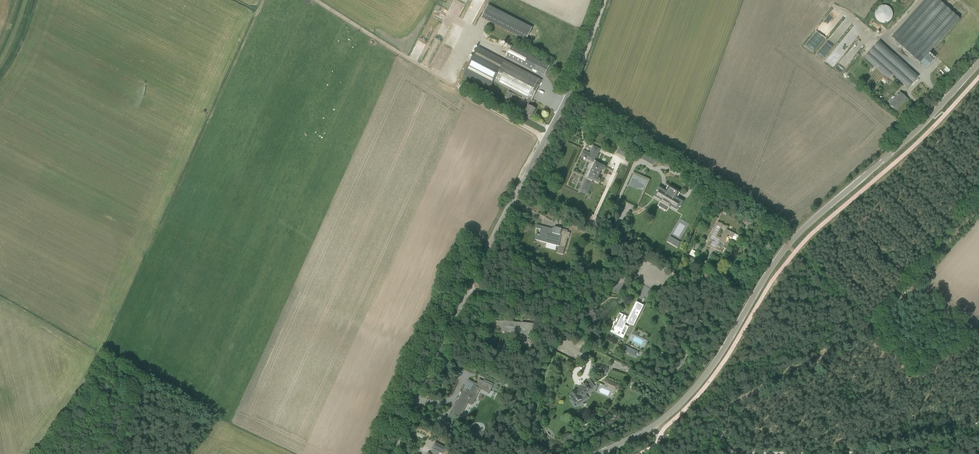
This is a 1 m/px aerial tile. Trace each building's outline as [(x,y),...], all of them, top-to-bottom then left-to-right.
[(487,7),(481,18),(520,38),(526,41),(531,30),(533,27),(488,4),(488,5),(487,7)] [(878,21),(880,22),(880,23),(882,23),(883,23),(884,23),(885,23),(887,23),(889,22),(890,21),(891,19),(892,16),(893,14),(892,12),(892,10),(891,9),(890,8),(889,7),(887,6),(885,5),(884,5),(883,5),(882,5),(880,6),(878,7),(877,8),(875,10),(875,12),(875,13),(875,15),(875,17),(875,18),(876,19),(877,21),(878,21)] [(823,41),(833,26),(825,21),(816,35),(821,38),(820,40),(823,41)] [(442,28),(432,45),(435,47),(446,30),(442,28)] [(453,33),(444,50),(449,53),(458,35),(453,33)] [(908,88),(917,77),(878,42),(864,58),(866,59),(869,62),(886,77),(891,72),(908,88)] [(529,105),(542,80),(478,46),(463,75),(490,89),(494,81),(527,98),(521,110),(522,111),(521,112),(531,117),(535,109),(529,105)] [(506,57),(532,71),(538,59),(512,46),(506,57)] [(829,61),(834,65),(840,57),(835,53),(829,61)] [(926,68),(933,60),(927,54),(920,63),(926,68)] [(508,90),(504,97),(511,101),(515,94),(508,90)] [(890,104),(889,104),(896,110),(906,98),(899,92),(894,97),(893,96),(887,102),(890,104)] [(589,167),(585,177),(587,178),(586,179),(580,192),(587,195),(592,183),(591,182),(592,181),(598,183),(600,179),(598,178),(601,170),(603,171),(605,166),(598,163),(598,162),(594,160),(596,156),(597,156),(600,149),(593,145),(590,153),(583,150),(580,156),(582,157),(582,158),(586,160),(586,159),(590,161),(588,166),(589,167)] [(616,153),(627,158),(630,151),(619,146),(616,153)] [(676,198),(675,198),(679,192),(669,186),(666,192),(665,191),(659,187),(656,191),(658,192),(658,194),(656,193),(654,197),(658,199),(659,197),(661,198),(661,199),(662,199),(661,201),(670,206),(671,205),(672,205),(674,206),(674,207),(675,207),(676,207),(676,208),(677,208),(676,207),(677,206),(678,206),(680,207),(683,202),(677,198),(676,198)] [(709,246),(719,251),(722,244),(723,244),(727,238),(728,238),(728,237),(732,239),(735,241),(736,241),(737,240),(739,237),(739,236),(738,235),(727,229),(728,227),(717,222),(709,238),(712,240),(709,246)] [(559,246),(557,253),(563,255),(568,237),(569,238),(570,233),(567,232),(568,230),(554,227),(554,229),(552,228),(552,229),(537,225),(536,228),(541,230),(539,235),(538,234),(538,235),(536,234),(535,240),(559,246)] [(677,245),(679,242),(671,237),(668,241),(675,246),(676,244),(677,245)] [(641,311),(644,306),(636,302),(627,320),(622,317),(623,315),(619,313),(615,322),(614,321),(612,325),(613,325),(611,330),(611,331),(611,332),(614,333),(614,332),(618,334),(617,334),(619,335),(620,335),(626,323),(632,326),(640,310),(641,311)] [(503,321),(502,331),(519,332),(522,336),(521,344),(521,346),(531,347),(532,345),(533,333),(532,332),(532,326),(523,325),(523,323),(509,322),(505,322),(503,321)] [(638,353),(638,352),(634,350),(634,352),(623,347),(622,350),(636,357),(637,355),(638,354),(638,353)] [(594,371),(606,374),(608,367),(596,364),(594,371)] [(534,368),(532,374),(534,375),(538,377),(540,373),(541,371),(534,368)] [(478,387),(478,388),(489,394),(493,386),(479,379),(476,384),(468,380),(452,412),(461,416),(468,403),(472,405),(478,394),(473,392),(476,386),(478,387)] [(583,387),(577,391),(576,390),(569,395),(572,399),(573,400),(571,401),(571,402),(572,404),(573,404),(575,403),(577,402),(578,404),(579,404),(582,402),(582,401),(581,399),(582,398),(581,396),(587,392),(587,393),(592,390),(591,388),(594,386),(589,379),(581,385),(583,387)] [(608,387),(616,390),(618,385),(607,380),(605,385),(608,386),(608,387)] [(441,417),(436,427),(447,432),(449,428),(443,424),(445,420),(442,418),(442,417),(441,417)] [(430,453),(432,453),(438,453),(439,452),(443,453),(446,448),(435,442),(432,448),(433,449),(430,453)]
